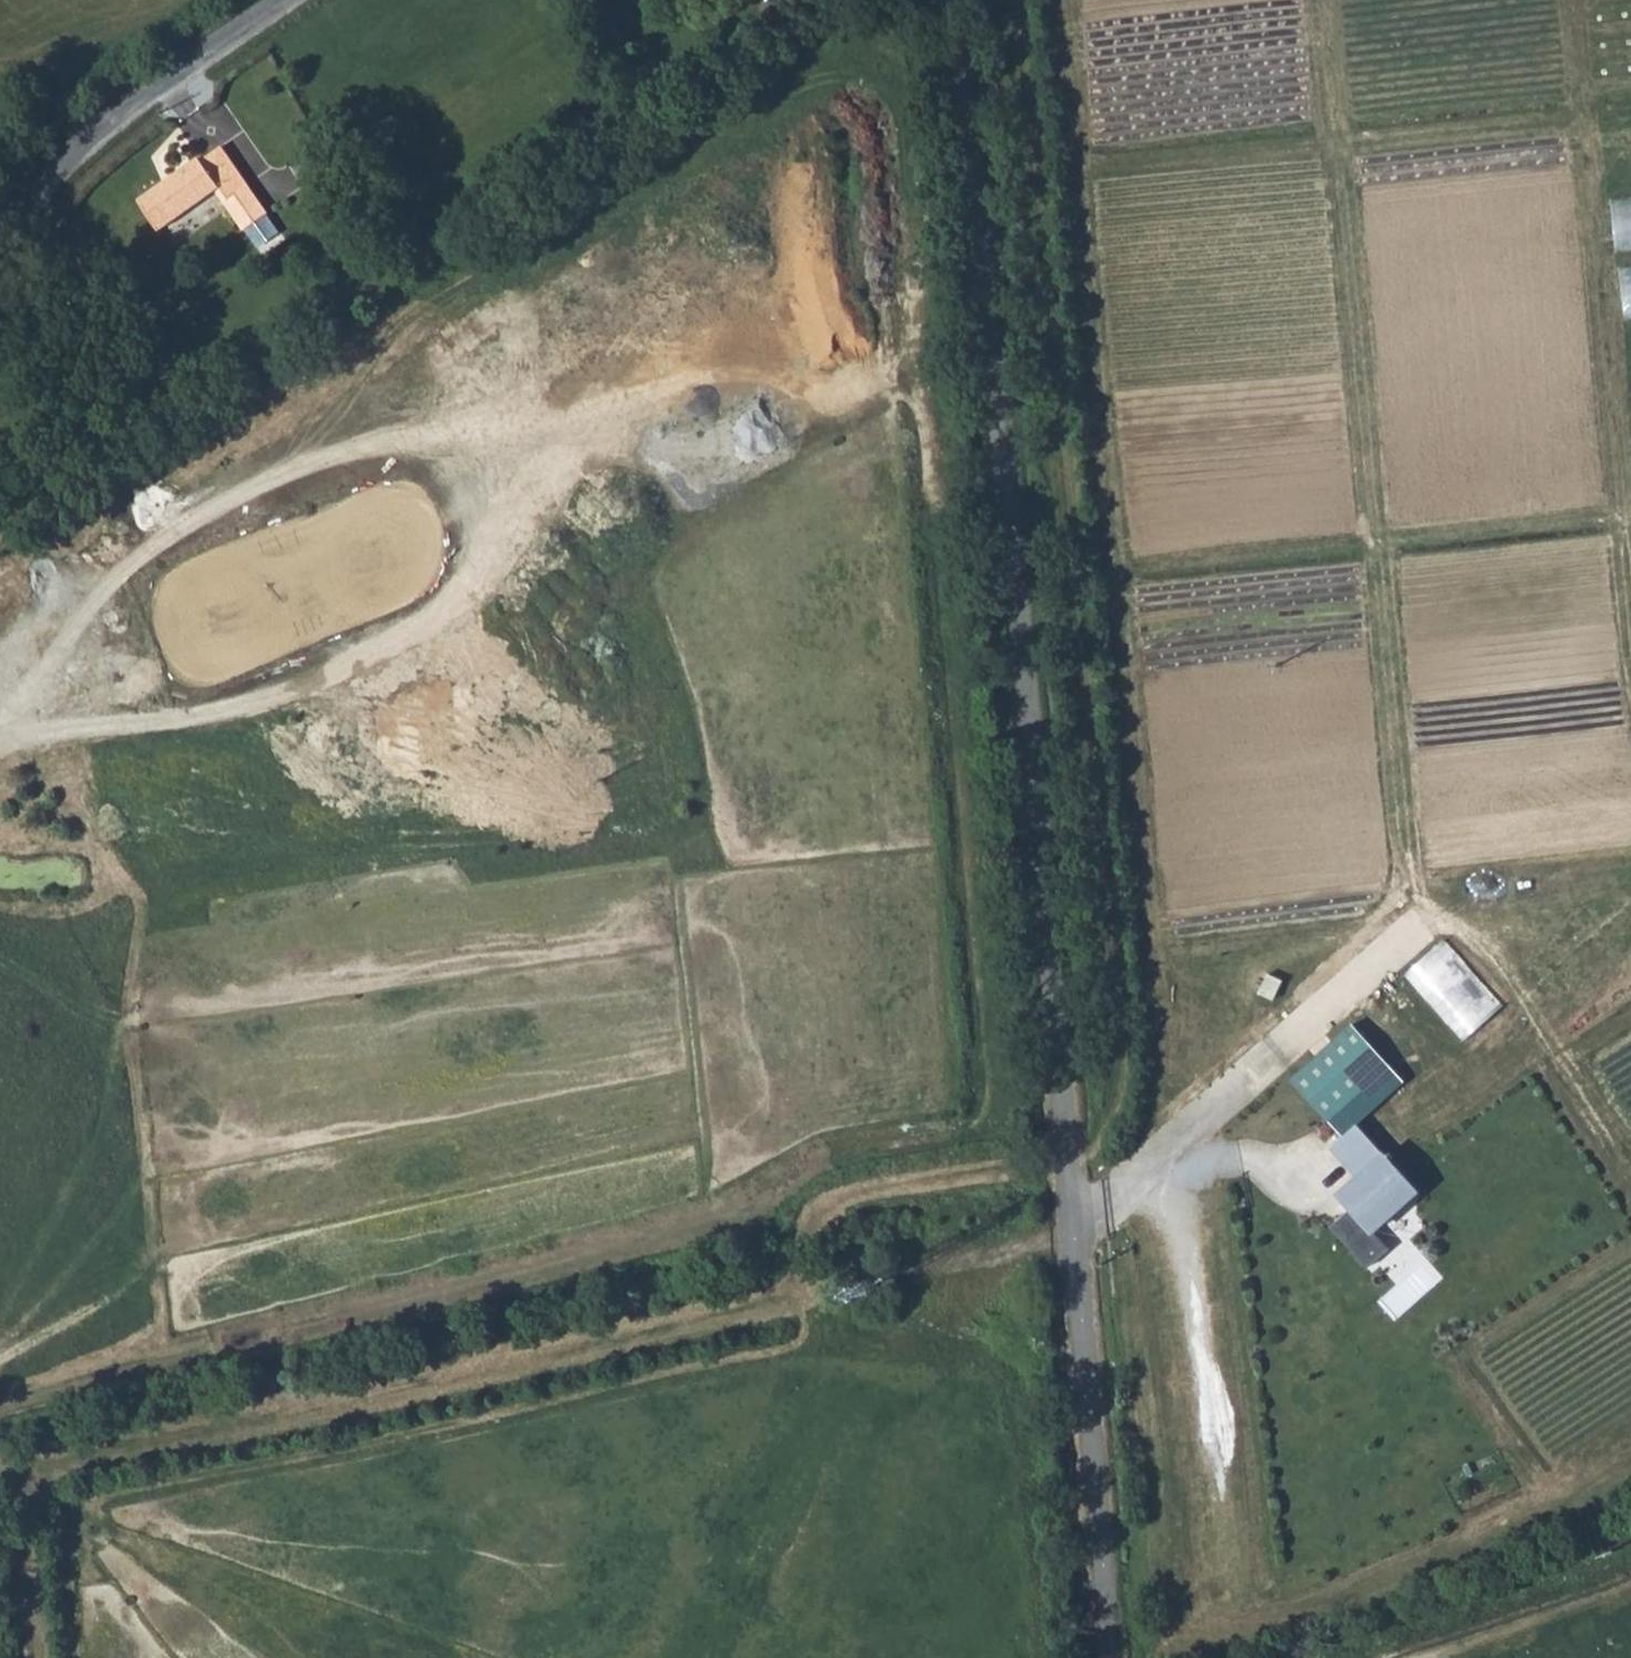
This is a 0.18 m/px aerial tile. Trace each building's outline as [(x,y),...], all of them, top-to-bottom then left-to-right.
[(204,154),(140,196),(162,231),(219,191),(263,253),(288,237),(224,143),(205,157),(204,154)] [(1618,247),(1630,245),(1630,194),(1613,195),(1618,247)] [(1626,312),(1630,311),(1630,261),(1622,261),(1626,312)] [(1255,990),(1268,999),(1279,983),(1266,974),(1255,990)] [(1387,1068),(1350,1028),(1289,1083),(1340,1140),(1328,1151),(1355,1181),(1336,1198),(1349,1212),(1328,1230),(1365,1271),(1386,1252),(1370,1234),(1414,1195),(1339,1111),(1387,1068)]
